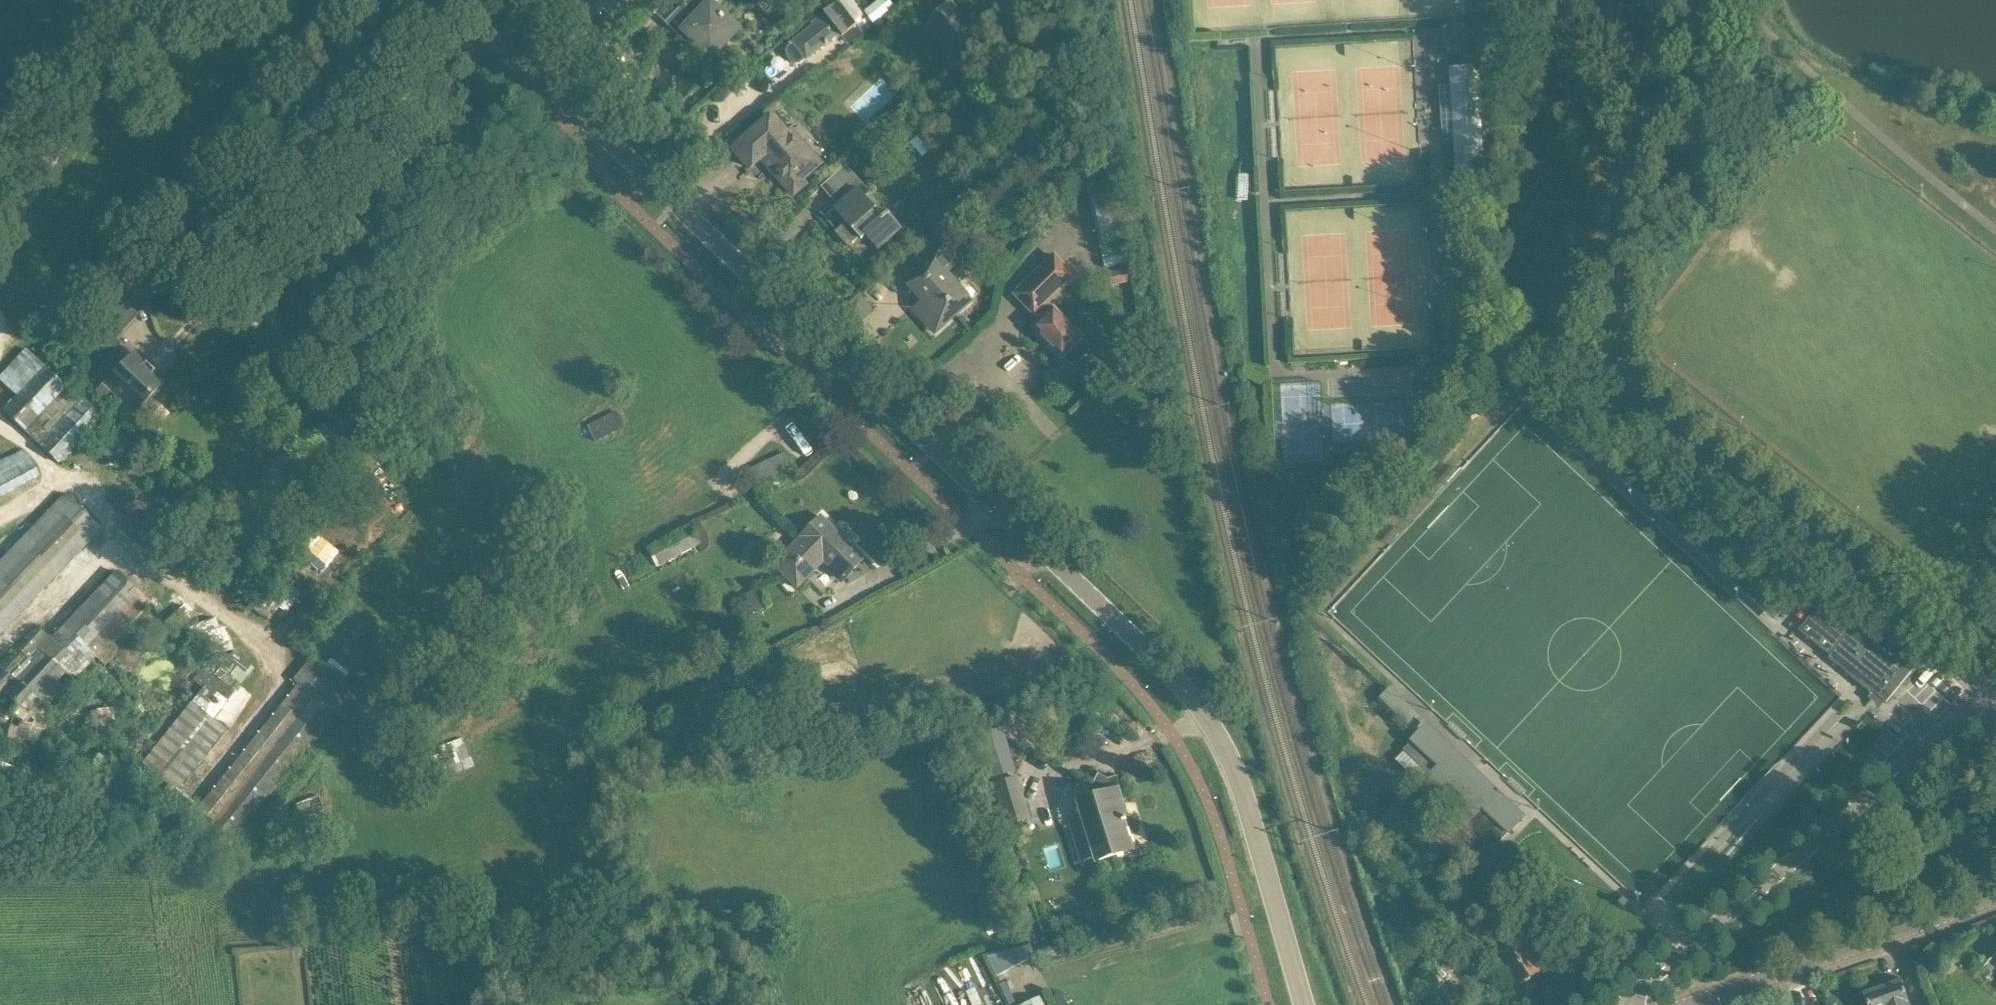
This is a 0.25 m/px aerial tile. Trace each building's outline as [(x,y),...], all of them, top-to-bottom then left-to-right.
[(666,22),(665,23),(689,46),(695,39),(712,55),(737,29),(712,5),(717,0),(687,0),(666,22)] [(864,12),(872,22),(894,5),(890,0),(880,0),(864,12)] [(826,46),(829,44),(836,38),(837,40),(841,36),(844,40),(861,28),(840,1),(825,14),(827,17),(794,42),(788,47),(786,52),(786,55),(793,64),(796,64),(801,64),(807,59),(826,44),(826,46)] [(932,21),(959,49),(977,32),(951,3),(932,21)] [(1479,84),(1478,68),(1468,69),(1468,68),(1459,68),(1460,69),(1450,70),(1451,86),(1439,87),(1442,130),(1453,129),(1456,174),(1484,173),(1482,142),(1486,142),(1486,143),(1487,143),(1483,83),(1483,84),(1479,84)] [(767,166),(769,168),(770,168),(794,195),(806,184),(802,180),(821,164),(792,130),(788,133),(772,115),(734,149),(751,168),(764,156),(770,163),(767,166)] [(878,250),(893,236),(902,229),(890,215),(884,220),(857,189),(862,184),(845,165),(826,182),(843,201),(834,209),(846,223),(837,231),(821,212),(820,213),(867,266),(883,251),(882,251),(867,264),(850,246),(859,238),(862,240),(866,236),(878,250)] [(1085,177),(1098,232),(1124,226),(1111,171),(1085,177)] [(924,302),(915,310),(934,332),(973,298),(953,275),(966,264),(949,245),(906,282),(924,302)] [(1075,276),(1055,256),(1015,294),(1035,315),(1036,313),(1042,319),(1033,327),(1062,357),(1063,357),(1073,367),(1092,348),(1082,338),(1083,337),(1049,302),(1075,276)] [(1131,280),(1127,267),(1109,272),(1113,285),(1131,280)] [(137,316),(115,294),(93,317),(116,338),(137,316)] [(56,377),(27,350),(0,378),(0,381),(16,396),(2,410),(59,464),(101,420),(56,377)] [(138,371),(144,366),(132,355),(97,392),(104,398),(111,391),(133,413),(156,389),(138,371)] [(617,411),(588,426),(596,442),(626,427),(617,411)] [(40,476),(26,449),(0,463),(0,497),(40,476)] [(761,496),(779,488),(797,479),(785,454),(749,471),(761,496)] [(0,561),(0,635),(101,529),(65,494),(0,561)] [(822,517),(774,565),(797,588),(824,561),(843,580),(864,558),(851,546),(849,548),(832,530),(834,528),(822,517)] [(649,550),(659,568),(702,544),(692,525),(649,550)] [(31,646),(38,654),(3,691),(35,722),(73,683),(86,696),(97,684),(84,672),(97,658),(104,665),(157,610),(117,572),(51,641),(43,633),(31,646)] [(761,585),(744,594),(751,608),(769,598),(761,585)] [(1825,604),(1801,632),(1820,648),(1821,647),(1831,655),(1828,658),(1869,691),(1870,690),(1884,701),(1885,702),(1886,703),(1917,665),(1854,613),(1854,612),(1833,595),(1825,604)] [(228,628),(199,634),(203,654),(232,647),(228,628)] [(333,661),(349,673),(364,652),(349,640),(333,661)] [(201,807),(179,788),(168,802),(228,849),(336,714),(346,721),(360,703),(346,691),(349,688),(312,658),(295,680),(299,684),(201,807)] [(146,762),(179,788),(227,729),(194,702),(146,762)] [(21,722),(19,728),(11,727),(7,742),(28,746),(33,724),(21,722)] [(1491,852),(1523,818),(1426,726),(1403,750),(1429,775),(1420,784),(1491,852)] [(1025,805),(1025,804),(1017,777),(994,784),(1007,825),(1029,818),(1025,805)] [(1097,860),(1113,856),(1132,850),(1124,822),(1127,821),(1126,818),(1123,819),(1118,804),(1121,804),(1117,792),(1121,791),(1121,790),(1097,797),(1092,783),(1091,784),(1095,797),(1079,802),(1097,860)] [(1542,944),(1553,937),(1547,929),(1537,936),(1542,944)] [(1497,956),(1516,987),(1543,971),(1524,940),(1497,956)] [(910,986),(918,1004),(980,1004),(975,993),(965,997),(956,978),(970,972),(983,1004),(990,1004),(995,1003),(976,959),(910,986)] [(1907,1000),(1901,981),(1863,994),(1866,1004),(1909,1004),(1907,1000)] [(1023,1004),(1044,1004),(1040,997),(1023,1004)]
